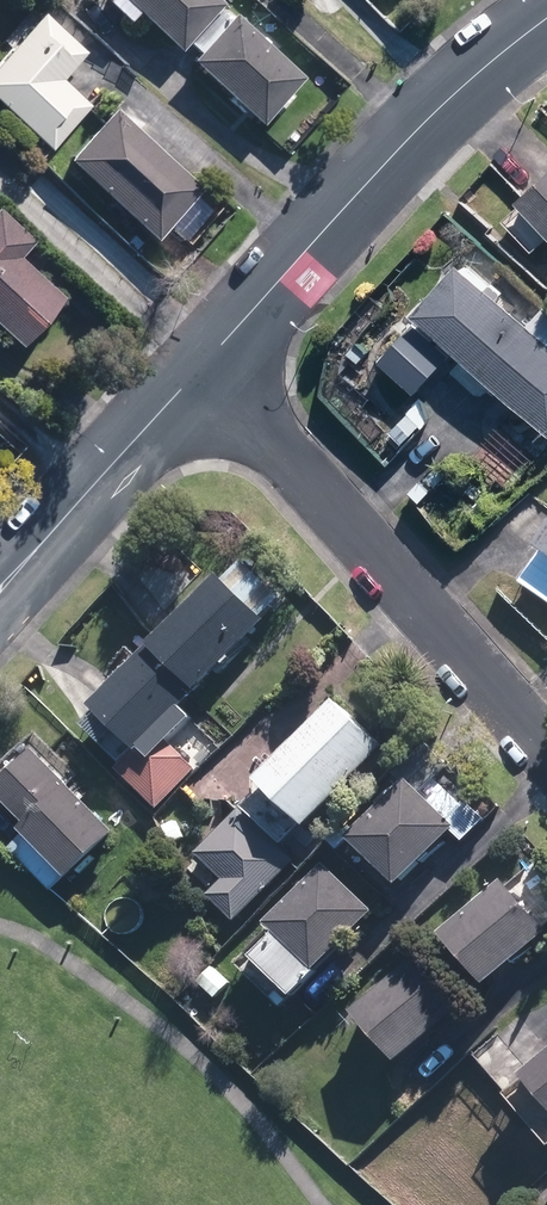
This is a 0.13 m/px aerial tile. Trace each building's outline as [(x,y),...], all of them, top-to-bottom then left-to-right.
[(180,49),(223,3),(220,0),(127,0),(180,49)] [(0,61),(0,101),(53,149),(91,105),(63,79),(86,52),(43,12),(0,61)] [(234,12),(191,59),(262,122),(304,76),(234,12)] [(203,188),(115,108),(69,157),(156,238),(203,188)] [(523,196),(546,224),(546,175),(523,196)] [(19,341),(62,293),(17,253),(33,236),(0,207),(0,324),(19,341)] [(420,309),(546,425),(546,335),(544,332),(546,328),(546,304),(532,320),(466,260),(420,309)] [(416,322),(383,358),(418,390),(451,355),(416,322)] [(544,544),(546,547),(522,582),(546,599),(546,540),(544,544)] [(229,579),(267,615),(287,594),(248,558),(229,579)] [(223,574),(97,704),(141,746),(120,769),(160,807),(184,783),(198,767),(172,742),(197,716),(186,706),(270,619),(267,615),(229,579),(223,574)] [(338,698),(262,778),(311,825),(387,745),(338,698)] [(38,748),(0,785),(0,791),(31,822),(26,827),(73,876),(119,832),(38,748)] [(412,778),(355,836),(404,883),(461,825),(412,778)] [(211,893),(238,920),(296,860),(242,808),(199,853),(225,878),(211,893)] [(259,955),(300,994),(323,969),(322,968),(378,909),(329,864),(273,922),(282,930),(259,955)] [(448,931),(492,981),(546,933),(546,924),(507,879),(448,931)] [(419,956),(360,1009),(405,1059),(464,1006),(419,956)] [(529,1072),(546,1093),(546,1056),(529,1072)]
